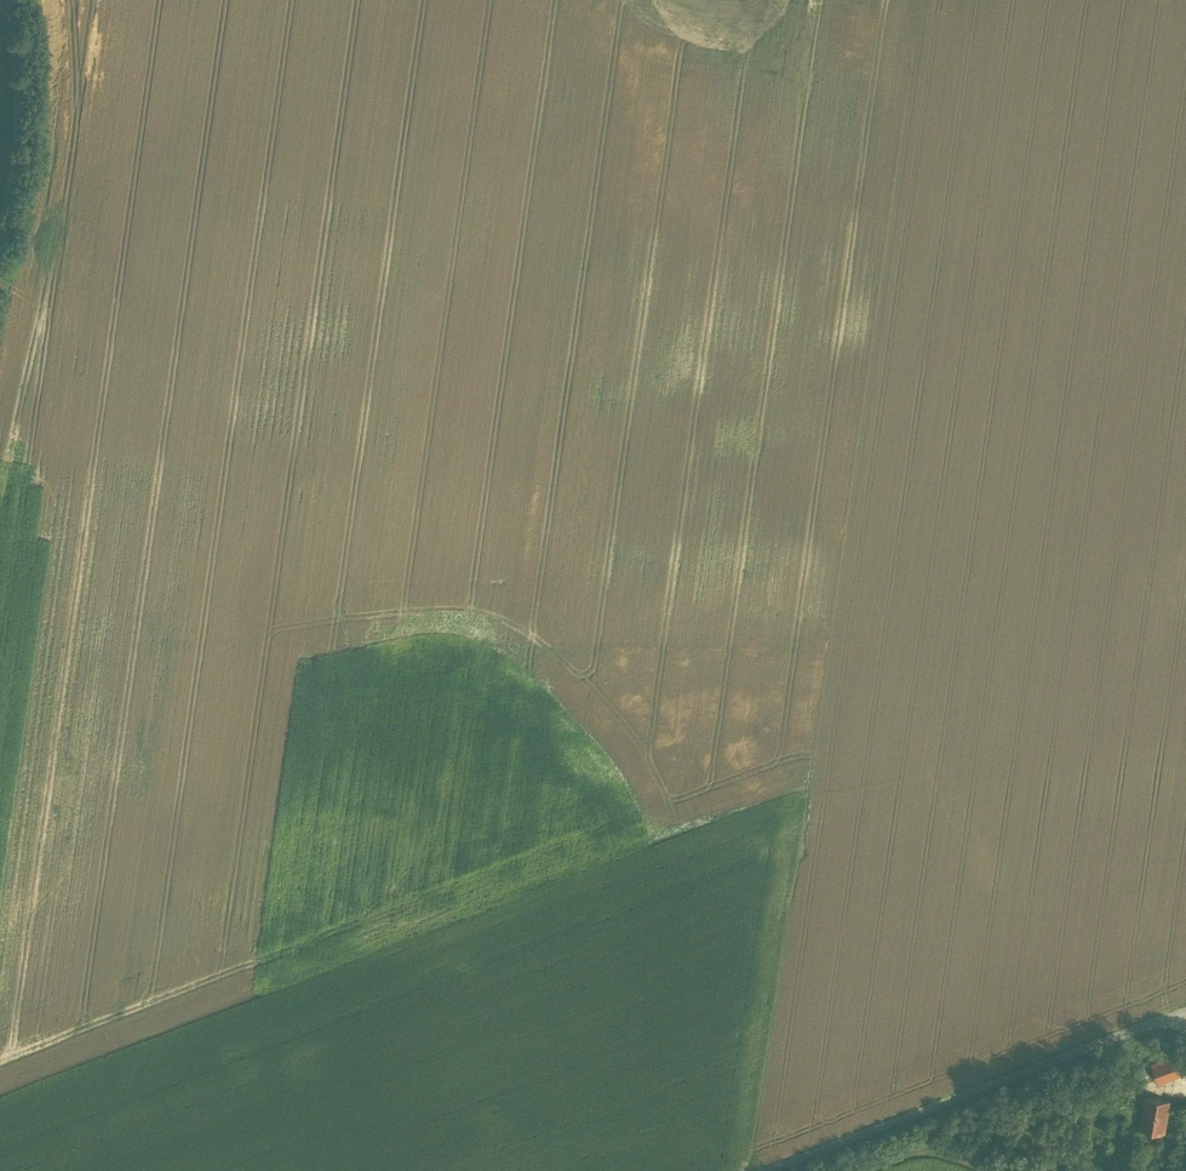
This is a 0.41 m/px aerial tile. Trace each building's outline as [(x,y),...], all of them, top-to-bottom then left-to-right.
[(1153,1064),(1159,1080),(1185,1070),(1185,1065),(1181,1053),(1153,1064)] [(1146,1095),(1143,1109),(1168,1113),(1170,1100),(1146,1095)] [(1164,1132),(1168,1113),(1143,1109),(1140,1127),(1164,1132)]
